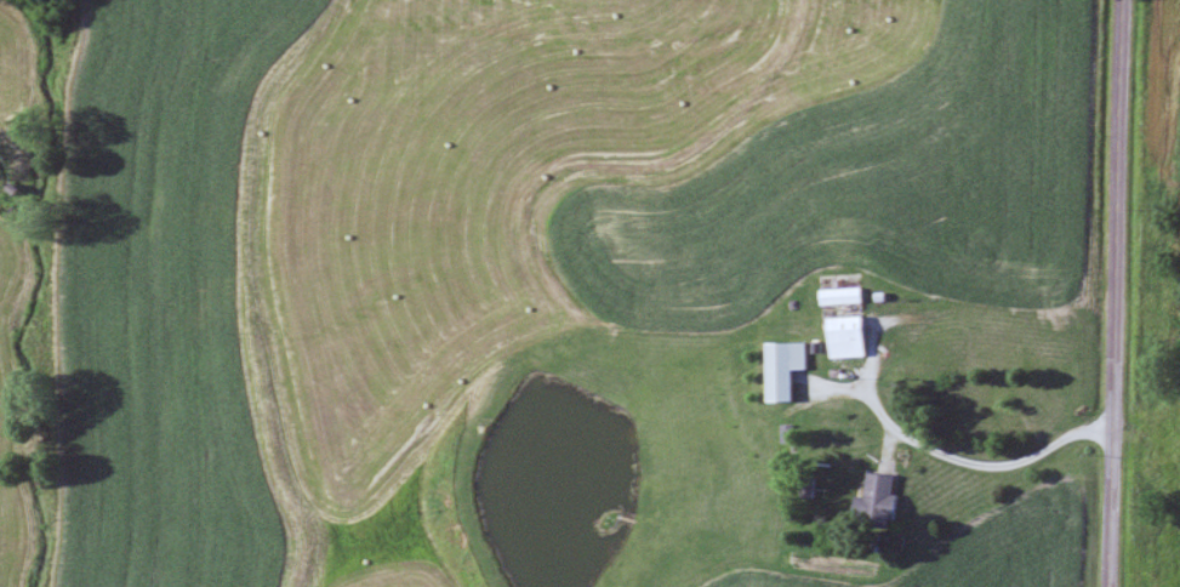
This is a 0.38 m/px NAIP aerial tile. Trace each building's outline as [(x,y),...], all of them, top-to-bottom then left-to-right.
[(871,304),(871,289),(830,289),(830,304),(871,304)] [(841,357),(877,357),(877,317),(841,317),(841,357)] [(780,402),(805,402),(804,370),(815,370),(815,343),(779,343),(780,402)] [(909,496),(902,495),(904,476),(872,473),(868,518),(906,522),(909,496)]
